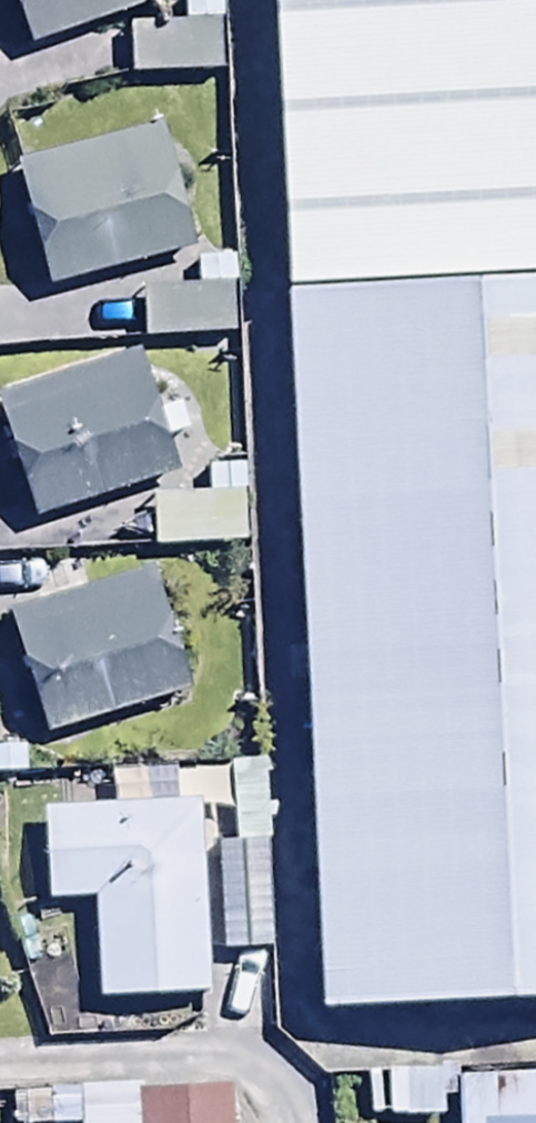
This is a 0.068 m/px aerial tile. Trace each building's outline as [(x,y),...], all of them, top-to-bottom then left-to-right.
[(27,49),(162,0),(9,0),(27,49)] [(128,78),(218,77),(217,0),(184,0),(184,24),(128,25),(128,78)] [(154,124),(11,164),(47,290),(189,250),(154,124)] [(193,287),(138,289),(140,340),(231,337),(228,256),(192,257),(193,287)] [(339,1006),(535,998),(535,282),(308,292),(339,1006)] [(0,396),(0,423),(30,521),(170,478),(132,356),(0,396)] [(204,493),(150,496),(153,552),(242,548),(238,469),(203,471),(204,493)] [(149,570),(5,616),(44,738),(188,692),(149,570)] [(228,844),(213,844),(215,951),(269,950),(266,764),(227,765),(228,844)] [(138,805),(39,806),(40,903),(90,903),(91,999),(207,998),(205,803),(184,803),(183,771),(138,772),(138,805)] [(441,1072),(383,1072),(383,1120),(441,1120),(441,1072)] [(455,1079),(456,1122),(535,1122),(535,1075),(455,1079)] [(8,1091),(9,1122),(231,1122),(230,1087),(8,1091)]
